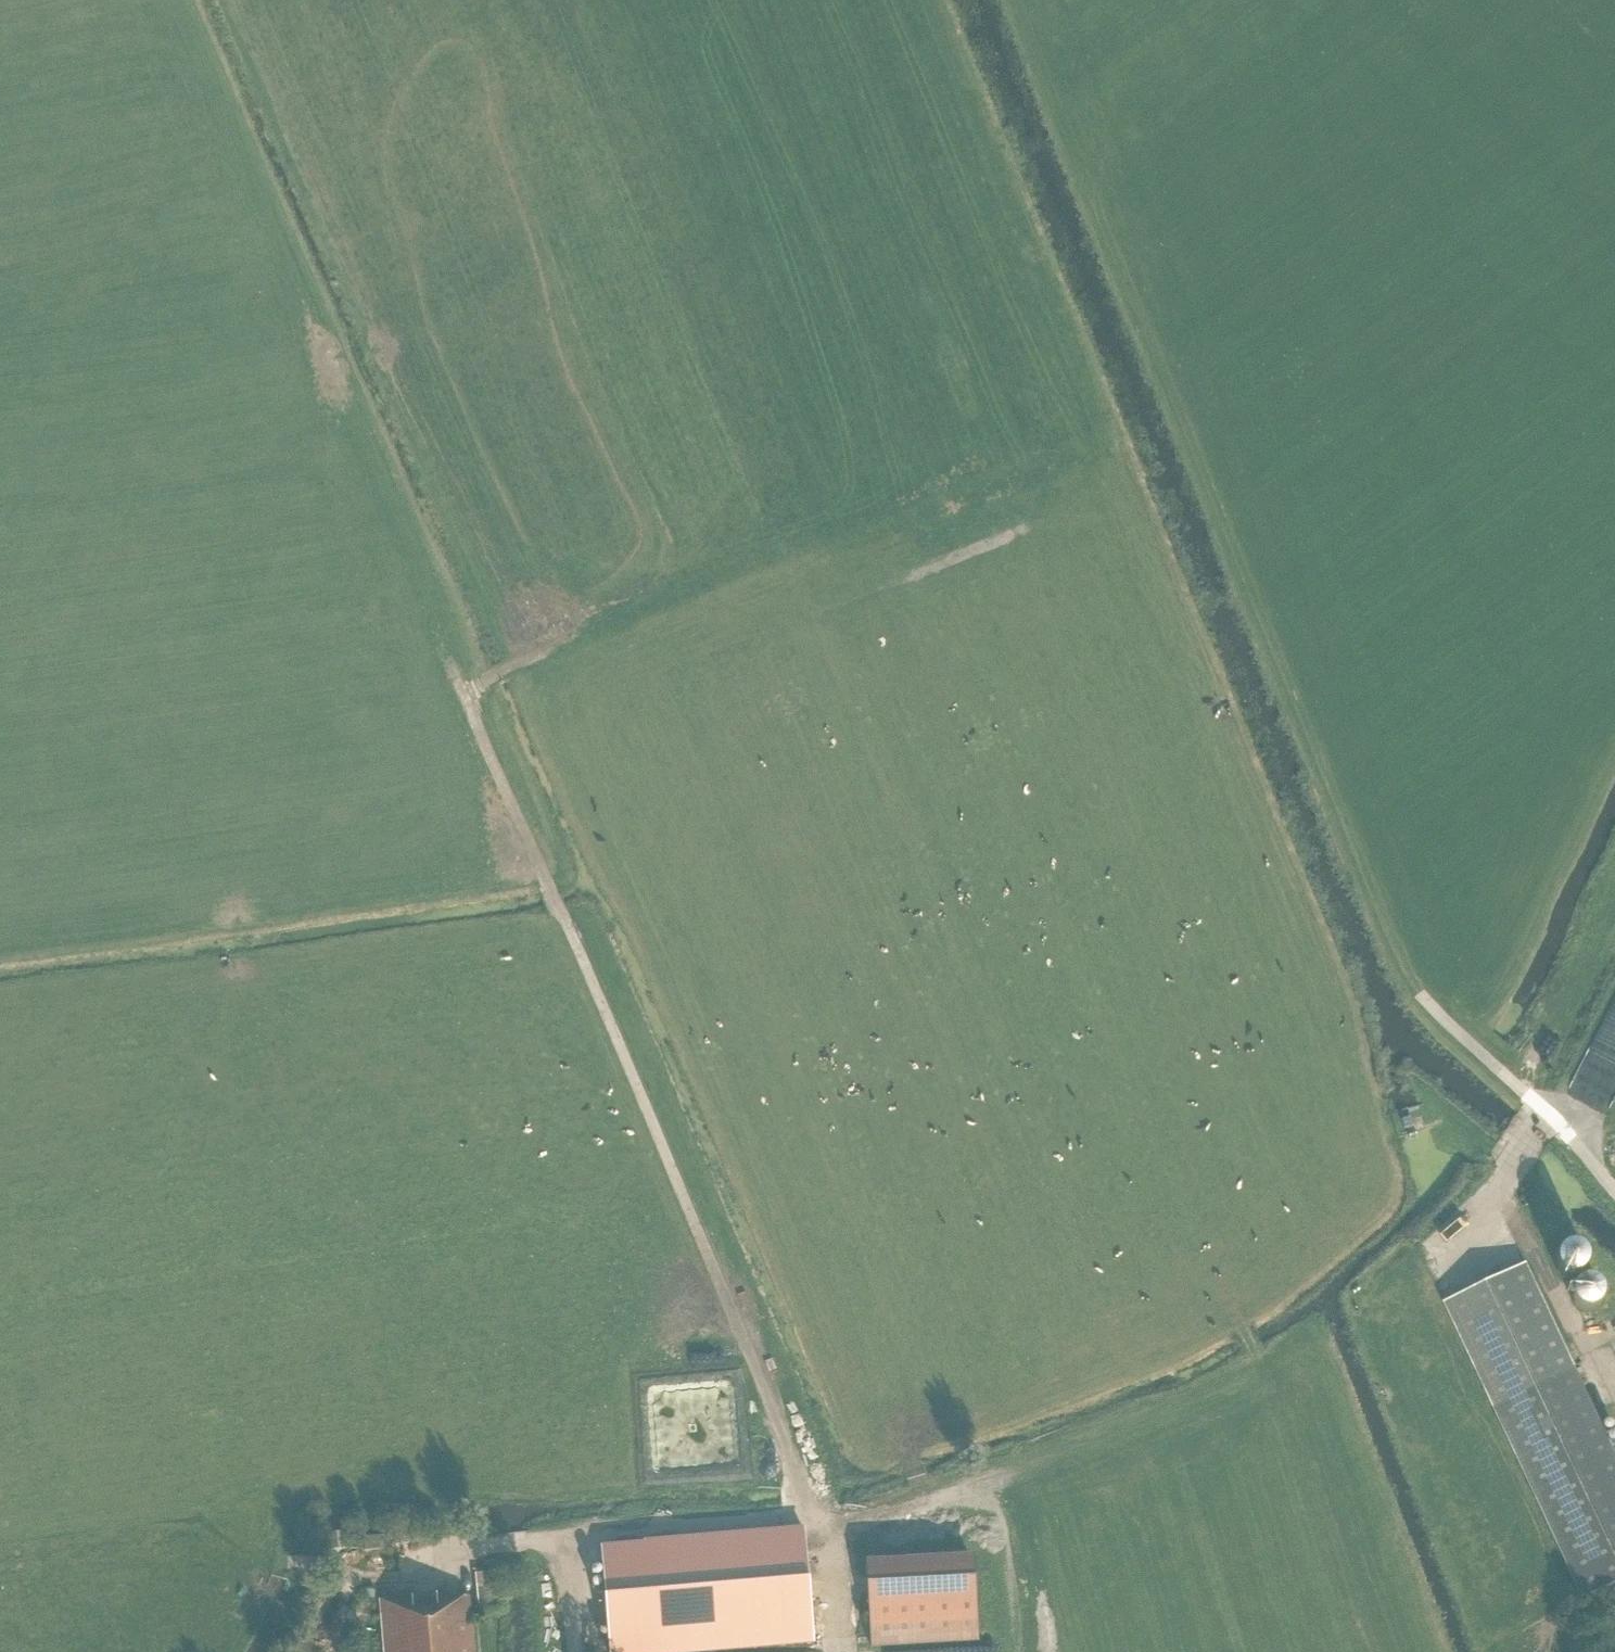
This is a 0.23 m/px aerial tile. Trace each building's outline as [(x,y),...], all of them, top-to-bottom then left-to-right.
[(1585,1272),(1588,1265),(1587,1259),(1585,1254),(1581,1251),(1576,1249),(1570,1248),(1564,1250),(1560,1253),(1557,1258),(1556,1263),(1558,1269),(1560,1273),(1564,1277),(1568,1278),(1575,1279),(1581,1276),(1585,1272)] [(1574,1369),(1525,1264),(1442,1303),(1492,1409),(1496,1407),(1584,1598),(1614,1583),(1614,1457),(1574,1369)] [(1602,1304),(1603,1298),(1602,1291),(1598,1286),(1594,1283),(1588,1282),(1582,1283),(1576,1287),(1573,1292),(1572,1297),(1574,1305),(1578,1310),(1585,1313),(1593,1313),(1597,1310),(1602,1304)] [(329,1552),(358,1548),(356,1531),(327,1534),(329,1552)] [(603,1548),(612,1651),(668,1651),(812,1641),(803,1532),(603,1548)] [(366,1551),(390,1549),(388,1535),(364,1537),(366,1551)] [(979,1640),(975,1566),(974,1555),(865,1562),(866,1574),(871,1648),(979,1640)] [(479,1612),(502,1610),(499,1572),(475,1574),(479,1612)] [(470,1597),(448,1599),(447,1594),(392,1598),(391,1584),(365,1586),(366,1599),(376,1600),(381,1600),(385,1651),(474,1651),(470,1597)]
